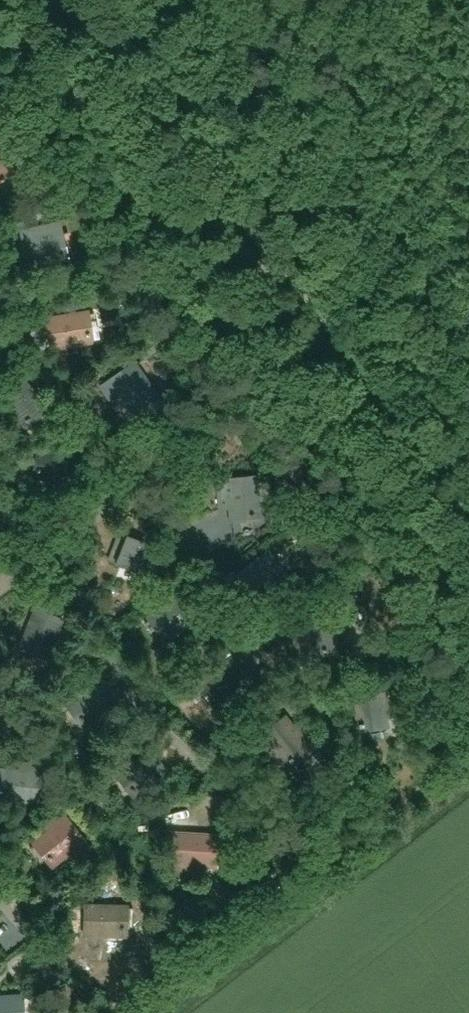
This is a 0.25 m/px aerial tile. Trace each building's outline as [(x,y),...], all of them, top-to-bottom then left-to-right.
[(13,170),(0,153),(0,181),(13,170)] [(27,268),(64,260),(58,234),(21,242),(27,268)] [(51,346),(88,341),(85,315),(47,320),(51,346)] [(133,410),(154,395),(133,364),(101,386),(115,405),(125,398),(133,410)] [(44,407),(20,377),(0,394),(24,423),(44,407)] [(76,483),(80,457),(43,450),(39,476),(76,483)] [(232,516),(258,514),(255,476),(217,479),(220,510),(231,509),(232,516)] [(152,577),(163,550),(128,536),(121,552),(113,549),(109,559),(152,577)] [(248,601),(285,573),(268,550),(238,572),(249,587),(242,592),(248,601)] [(169,637),(199,614),(183,593),(153,616),(169,637)] [(49,654),(62,618),(37,609),(24,645),(49,654)] [(304,653),(331,649),(325,611),(299,615),(304,653)] [(232,658),(202,681),(207,688),(216,681),(226,696),(248,679),(232,658)] [(86,723),(117,701),(101,680),(94,685),(90,679),(75,690),(79,696),(71,702),(86,723)] [(383,703),(395,702),(392,683),(354,688),(360,726),(386,722),(383,703)] [(281,720),(263,733),(286,763),(307,747),(315,741),(303,725),(295,731),(284,717),(281,720)] [(137,794),(168,771),(152,750),(121,773),(137,794)] [(25,764),(24,772),(4,770),(1,796),(39,800),(43,766),(25,764)] [(54,862),(84,839),(68,818),(38,841),(54,862)] [(212,864),(213,837),(175,836),(174,862),(212,864)] [(122,934),(122,908),(84,907),(84,933),(122,934)] [(14,998),(0,999),(0,1012),(15,1012),(14,998)]
